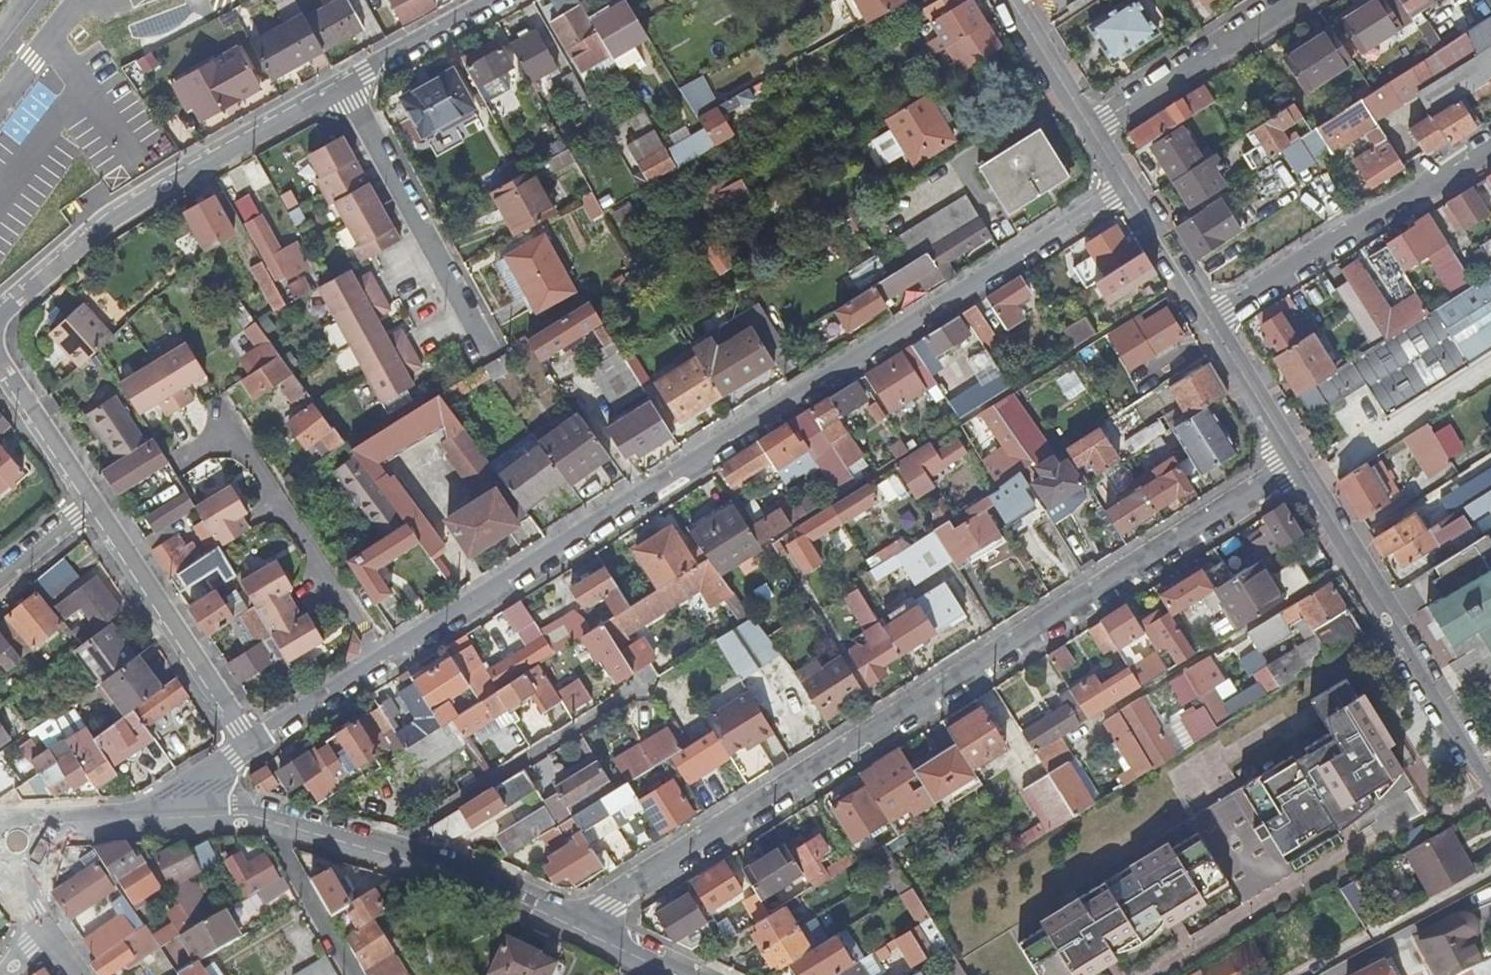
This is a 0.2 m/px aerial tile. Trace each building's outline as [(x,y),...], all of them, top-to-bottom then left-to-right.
[(324,52),(364,29),(348,0),(345,0),(306,20),(324,52)] [(401,24),(416,16),(419,21),(424,18),(421,13),(436,6),(432,0),(388,0),(401,24)] [(578,0),(550,0),(561,17),(578,7),(580,5),(578,0)] [(625,0),(617,0),(588,17),(597,32),(610,55),(612,58),(634,45),(647,37),(640,24),(625,0)] [(853,0),(839,0),(855,30),(866,24),(853,0)] [(908,0),(853,0),(866,24),(908,0)] [(930,57),(946,48),(985,24),(970,0),(969,0),(966,3),(921,28),(919,29),(928,44),(916,50),(911,53),(917,65),(930,57)] [(921,28),(966,3),(964,0),(941,0),(913,15),(921,28)] [(1120,57),(1158,33),(1137,0),(1127,0),(1087,26),(1105,53),(1115,47),(1120,57)] [(1192,11),(1203,4),(1201,0),(1185,0),(1192,11)] [(1343,21),(1362,52),(1412,19),(1400,0),(1375,0),(1343,21)] [(1412,19),(1416,26),(1434,53),(1443,47),(1420,11),(1434,3),(1432,0),(1400,0),(1412,19)] [(561,17),(551,23),(567,50),(584,40),(589,49),(573,58),(580,72),(610,55),(597,32),(594,34),(578,7),(561,17)] [(251,45),(271,81),(324,52),(306,20),(304,15),(251,45)] [(1362,99),(1375,120),(1417,92),(1430,112),(1432,116),(1459,100),(1465,96),(1470,93),(1490,80),(1490,17),(1443,47),(1434,53),(1373,92),(1362,99)] [(1000,49),(985,24),(946,48),(955,62),(951,64),(958,75),(1000,49)] [(1353,61),(1332,29),(1284,60),(1304,92),(1353,61)] [(537,31),(510,46),(531,83),(558,69),(537,31)] [(493,32),(456,51),(477,89),(513,69),(493,32)] [(634,45),(612,58),(620,71),(642,58),(634,45)] [(1111,63),(1120,57),(1115,47),(1105,53),(1111,63)] [(215,60),(180,80),(195,108),(203,123),(224,111),(220,105),(235,97),(237,100),(259,87),(240,51),(218,63),(215,60)] [(473,110),(451,71),(400,98),(422,138),(473,110)] [(583,91),(572,71),(561,78),(572,97),(583,91)] [(698,78),(679,88),(697,119),(715,109),(698,78)] [(195,108),(180,80),(172,84),(188,112),(195,108)] [(1470,93),(1474,99),(1490,88),(1490,80),(1470,93)] [(762,82),(757,85),(760,90),(760,92),(766,89),(762,82)] [(757,85),(747,91),(751,96),(760,90),(757,85)] [(1205,86),(1130,134),(1140,150),(1215,101),(1205,86)] [(704,130),(714,147),(731,137),(719,118),(740,106),(741,108),(753,102),(746,91),(715,109),(697,119),(704,130)] [(953,141),(924,96),(889,118),(917,163),(953,141)] [(1478,118),(1465,96),(1459,100),(1473,121),(1478,118)] [(239,103),(237,100),(235,97),(220,105),(224,111),(239,103)] [(1362,99),(1316,129),(1331,154),(1378,124),(1375,120),(1362,99)] [(1449,143),(1476,127),(1473,121),(1459,100),(1432,116),(1447,139),(1449,142),(1449,143)] [(1293,122),(1285,109),(1252,130),(1261,143),(1255,147),(1244,155),(1252,169),(1269,158),(1289,145),(1280,131),(1293,122)] [(1432,116),(1430,112),(1414,121),(1416,126),(1432,116)] [(1447,139),(1432,116),(1416,126),(1411,130),(1426,153),(1447,139)] [(914,165),(917,163),(889,118),(886,120),(894,133),(885,138),(896,157),(905,152),(914,165)] [(665,148),(651,124),(644,128),(648,134),(627,146),(647,181),(673,166),(663,149),(665,148)] [(675,147),(691,138),(688,133),(683,129),(669,137),(675,147)] [(1070,177),(1041,129),(979,166),(1009,214),(1070,177)] [(1153,148),(1174,181),(1176,179),(1203,162),(1182,129),(1153,148)] [(1316,129),(1311,131),(1289,145),(1269,158),(1271,162),(1259,170),(1270,187),(1283,179),(1285,183),(1331,154),(1316,129)] [(668,152),(677,168),(714,147),(704,130),(691,138),(675,147),(668,152)] [(1252,130),(1247,134),(1255,147),(1261,143),(1252,130)] [(355,249),(362,263),(401,240),(341,138),(308,155),(321,179),(316,181),(331,207),(335,204),(359,246),(355,249)] [(1405,166),(1388,139),(1356,159),(1373,186),(1405,166)] [(1176,179),(1194,206),(1223,187),(1214,174),(1223,168),(1215,155),(1203,162),(1176,179)] [(502,172),(508,183),(523,174),(518,164),(502,172)] [(506,208),(520,234),(555,215),(531,170),(523,174),(508,183),(492,192),(502,211),(506,208)] [(741,171),(725,181),(728,187),(742,180),(747,177),(741,171)] [(708,197),(721,222),(735,213),(733,209),(752,199),(742,180),(728,187),(708,197)] [(282,255),(244,185),(229,193),(279,283),(309,266),(298,247),(282,255)] [(1490,214),(1473,188),(1444,208),(1460,234),(1490,214)] [(235,235),(215,198),(186,214),(206,251),(235,235)] [(947,241),(981,221),(966,198),(932,218),(947,241)] [(733,209),(735,213),(741,210),(753,202),(752,199),(733,209)] [(1222,200),(1177,228),(1197,260),(1241,231),(1230,213),(1222,200)] [(502,211),(516,236),(520,234),(506,208),(502,211)] [(1236,209),(1230,213),(1241,231),(1248,227),(1236,209)] [(1429,214),(1415,222),(1414,223),(1416,226),(1388,245),(1403,270),(1436,249),(1460,286),(1470,279),(1429,214)] [(898,240),(913,262),(928,253),(947,241),(932,218),(898,240)] [(947,283),(955,278),(945,263),(990,236),(981,221),(947,241),(928,253),(944,279),(947,283)] [(1086,287),(1094,282),(1135,256),(1115,226),(1085,243),(1093,257),(1074,268),(1086,287)] [(700,242),(722,275),(734,268),(713,234),(700,242)] [(884,238),(866,249),(876,267),(895,256),(884,238)] [(572,295),(540,239),(492,266),(513,304),(525,297),(535,315),(572,295)] [(1490,265),(1490,239),(1480,246),(1490,265)] [(1404,273),(1386,244),(1367,257),(1385,285),(1393,280),(1404,273)] [(710,282),(689,249),(676,256),(698,290),(710,282)] [(876,267),(866,249),(845,261),(855,279),(876,267)] [(1108,304),(1157,273),(1143,251),(1135,256),(1094,282),(1108,304)] [(913,262),(912,263),(883,280),(874,286),(886,306),(888,309),(903,299),(899,292),(922,278),(928,288),(944,279),(928,253),(913,262)] [(1353,260),(1339,268),(1347,282),(1385,341),(1429,313),(1417,294),(1412,298),(1415,303),(1382,324),(1376,315),(1383,310),(1366,282),(1366,281),(1353,260)] [(286,306),(262,262),(250,269),(274,313),(286,306)] [(350,272),(327,284),(318,288),(350,346),(383,404),(415,386),(409,376),(422,368),(402,331),(388,339),(377,319),(391,311),(370,274),(356,282),(350,272)] [(1299,395),(1311,413),(1325,404),(1327,405),(1363,382),(1386,416),(1490,349),(1490,273),(1473,285),(1429,313),(1385,341),(1372,349),(1343,367),(1299,395)] [(1404,298),(1415,291),(1404,273),(1393,280),(1404,298)] [(1029,294),(1019,278),(985,299),(1004,329),(1021,318),(1015,309),(1013,310),(1011,306),(1029,294)] [(288,288),(295,301),(312,292),(304,279),(288,288)] [(849,281),(823,296),(831,309),(856,293),(849,281)] [(1335,291),(1372,349),(1385,341),(1347,282),(1335,291)] [(886,306),(874,286),(835,311),(847,330),(886,306)] [(802,306),(814,298),(809,289),(796,297),(802,306)] [(254,353),(263,367),(280,356),(255,323),(240,302),(231,309),(261,349),(254,353)] [(589,303),(528,341),(540,361),(561,348),(565,353),(584,341),(581,336),(601,323),(589,303)] [(67,355),(79,368),(100,349),(112,338),(82,305),(49,335),(61,348),(64,345),(70,352),(67,355)] [(962,314),(979,342),(992,333),(974,306),(962,314)] [(1157,314),(1153,306),(1108,334),(1129,369),(1136,365),(1133,360),(1160,344),(1163,348),(1181,336),(1165,309),(1157,314)] [(1270,307),(1255,317),(1267,336),(1263,338),(1269,346),(1272,344),(1279,354),(1272,359),(1297,397),(1299,395),(1343,367),(1340,363),(1331,368),(1311,335),(1303,341),(1284,312),(1276,317),(1270,307)] [(1062,330),(1074,348),(1095,334),(1084,317),(1062,330)] [(625,360),(604,328),(596,333),(610,357),(592,368),(598,377),(600,376),(604,384),(600,387),(616,413),(646,394),(625,360)] [(721,397),(722,397),(775,364),(768,352),(767,350),(764,346),(753,329),(717,351),(711,341),(693,352),(698,359),(721,397)] [(911,346),(931,376),(942,368),(923,338),(911,346)] [(204,374),(186,343),(162,357),(121,384),(140,416),(159,405),(168,417),(194,400),(185,386),(204,374)] [(775,364),(782,375),(794,367),(781,344),(768,352),(775,364)] [(1136,365),(1163,348),(1160,344),(1133,360),(1136,365)] [(61,348),(67,355),(70,352),(64,345),(61,348)] [(893,416),(938,388),(931,376),(911,346),(867,374),(893,416)] [(93,359),(98,367),(105,362),(100,355),(93,359)] [(263,367),(242,381),(254,398),(282,380),(287,387),(284,390),(293,402),(307,392),(280,356),(263,367)] [(679,423),(721,397),(698,359),(655,385),(679,423)] [(1206,407),(1223,396),(1205,365),(1168,387),(1187,419),(1206,407)] [(981,405),(1009,388),(999,372),(948,403),(958,420),(981,405)] [(864,399),(854,382),(809,411),(830,443),(846,432),(836,418),(864,399)] [(420,543),(430,556),(443,546),(392,478),(388,481),(385,476),(381,478),(376,471),(379,469),(377,465),(443,423),(447,429),(449,440),(464,430),(439,396),(352,451),(356,457),(405,524),(420,543)] [(1019,472),(1032,461),(1036,467),(1034,469),(1040,477),(1057,466),(1008,396),(982,413),(1004,446),(981,462),(989,473),(998,486),(1014,475),(1019,472)] [(106,443),(119,462),(145,444),(117,402),(91,420),(106,443)] [(633,461),(673,437),(651,403),(609,429),(626,457),(629,455),(633,461)] [(885,417),(877,404),(868,409),(877,422),(885,417)] [(324,443),(331,453),(345,443),(316,405),(289,424),(311,453),(321,446),(321,445),(324,443)] [(1234,452),(1206,407),(1187,419),(1173,427),(1201,473),(1234,452)] [(830,443),(809,411),(758,443),(770,461),(775,470),(808,449),(828,481),(840,473),(844,478),(850,474),(830,443)] [(564,479),(568,485),(608,456),(578,415),(537,443),(540,447),(564,479)] [(0,416),(0,434),(9,426),(0,416)] [(102,445),(106,443),(91,420),(87,422),(102,445)] [(1154,440),(1160,436),(1164,433),(1157,421),(1146,429),(1148,431),(1154,440)] [(1427,425),(1405,439),(1431,476),(1452,463),(1443,449),(1427,425)] [(449,440),(443,444),(484,497),(447,521),(469,555),(529,517),(524,510),(499,478),(464,430),(449,440)] [(1098,430),(1065,451),(1075,466),(1092,456),(1096,463),(1092,465),(1098,474),(1118,460),(1098,430)] [(1151,442),(1154,440),(1148,431),(1143,434),(1141,431),(1123,443),(1131,455),(1151,442)] [(1154,508),(1190,485),(1160,436),(1154,440),(1151,442),(1157,453),(1155,459),(1159,465),(1136,480),(1142,489),(1154,508)] [(118,493),(168,463),(153,439),(145,444),(119,462),(103,472),(118,493)] [(896,459),(908,452),(901,441),(889,448),(896,459)] [(935,455),(930,445),(894,468),(911,497),(929,485),(925,478),(965,453),(957,441),(935,455)] [(770,461),(758,443),(719,468),(731,487),(770,461)] [(0,446),(0,493),(23,473),(0,446)] [(499,478),(524,510),(564,479),(540,447),(499,478)] [(359,506),(383,538),(405,524),(356,457),(335,473),(349,492),(359,506)] [(1081,485),(1066,461),(1057,466),(1040,477),(1032,482),(1047,506),(1081,485)] [(1366,463),(1338,481),(1362,520),(1389,503),(1387,498),(1398,492),(1380,462),(1369,468),(1366,463)] [(1019,472),(1014,475),(998,486),(999,488),(988,496),(1005,522),(1033,505),(1023,489),(1028,485),(1019,472)] [(1458,474),(1444,484),(1449,493),(1464,484),(1458,474)] [(867,485),(832,507),(842,523),(877,501),(867,485)] [(218,547),(221,551),(251,531),(242,518),(248,514),(232,486),(196,510),(208,531),(218,547)] [(1117,532),(1154,508),(1142,489),(1104,513),(1117,532)] [(1425,531),(1394,551),(1403,567),(1472,524),(1469,518),(1490,504),(1490,496),(1488,491),(1460,509),(1443,520),(1425,531)] [(354,510),(359,506),(349,492),(344,496),(354,510)] [(183,508),(191,503),(185,493),(177,498),(183,508)] [(811,496),(798,504),(806,515),(819,508),(811,496)] [(151,531),(167,521),(177,515),(176,512),(183,508),(177,498),(143,520),(151,531)] [(1443,520),(1460,509),(1453,498),(1436,509),(1443,520)] [(749,530),(732,504),(688,533),(697,545),(706,558),(716,572),(719,576),(768,542),(767,540),(759,545),(749,530)] [(1247,569),(1258,562),(1302,534),(1282,505),(1264,517),(1267,522),(1258,528),(1260,531),(1247,539),(1255,552),(1242,560),(1247,569)] [(842,523),(832,507),(799,528),(803,536),(786,547),(803,574),(820,563),(809,544),(842,523)] [(952,561),(957,570),(1005,539),(985,509),(938,539),(952,561)] [(781,510),(749,530),(759,545),(767,540),(791,525),(781,510)] [(1477,518),(1484,529),(1490,525),(1490,510),(1477,518)] [(1413,515),(1374,539),(1385,556),(1394,551),(1425,531),(1413,515)] [(143,537),(154,553),(178,537),(167,521),(151,531),(143,537)] [(383,538),(346,562),(374,604),(391,593),(376,571),(420,543),(405,524),(383,538)] [(706,558),(697,545),(685,553),(669,528),(634,551),(658,588),(706,558)] [(210,552),(218,547),(208,531),(200,536),(210,552)] [(938,539),(933,531),(901,551),(894,555),(913,586),(952,561),(938,539)] [(1490,639),(1490,542),(1486,534),(1428,571),(1443,596),(1435,601),(1448,623),(1448,626),(1449,632),(1452,637),(1458,640),(1464,641),(1470,639),(1473,635),(1475,630),(1477,629),(1485,642),(1490,639)] [(154,553),(170,578),(202,557),(193,545),(186,550),(178,537),(154,553)] [(882,563),(894,555),(901,551),(896,542),(876,555),(882,563)] [(224,583),(235,576),(221,551),(218,547),(210,552),(202,557),(170,578),(180,593),(215,570),(224,583)] [(629,607),(617,615),(601,625),(631,673),(654,659),(642,639),(630,647),(624,636),(698,588),(710,606),(732,593),(719,576),(716,572),(706,558),(658,588),(629,607)] [(1240,625),(1307,583),(1293,560),(1267,577),(1258,562),(1247,569),(1232,578),(1215,589),(1239,626),(1240,625)] [(254,607),(288,663),(325,643),(319,633),(320,629),(315,620),(311,618),(309,615),(303,619),(288,594),(294,590),(293,587),(294,582),(289,572),(284,571),(278,562),(241,586),(242,586),(254,607)] [(1171,614),(1231,577),(1222,562),(1213,568),(1210,564),(1159,596),(1171,614)] [(629,607),(604,568),(570,589),(581,608),(604,594),(617,615),(629,607)] [(209,637),(231,622),(239,616),(236,611),(230,615),(218,596),(221,593),(225,598),(242,586),(241,586),(235,576),(224,583),(189,607),(209,637)] [(97,630),(121,613),(95,577),(55,607),(64,619),(80,607),(97,630)] [(1281,688),(1332,655),(1365,633),(1352,612),(1348,614),(1329,582),(1246,633),(1254,647),(1259,653),(1291,632),(1288,628),(1301,619),(1296,611),(1299,609),(1316,636),(1267,666),(1281,688)] [(882,629),(898,655),(963,615),(943,583),(913,602),(916,607),(897,619),(894,615),(889,618),(892,622),(882,629)] [(858,618),(860,617),(870,610),(857,589),(845,597),(858,618)] [(63,624),(37,594),(0,624),(0,632),(21,659),(63,624)] [(820,594),(807,602),(811,609),(840,655),(848,650),(846,646),(847,637),(820,594)] [(533,622),(520,601),(503,612),(516,633),(533,622)] [(1451,645),(1458,640),(1452,637),(1449,632),(1448,626),(1448,623),(1435,601),(1427,605),(1451,645)] [(1138,625),(1126,605),(1099,622),(1112,644),(1139,627),(1138,625)] [(228,666),(239,683),(270,662),(274,659),(288,681),(295,677),(288,663),(254,607),(239,616),(231,622),(240,638),(246,635),(251,644),(239,652),(242,656),(228,666)] [(860,617),(868,630),(879,624),(870,610),(860,617)] [(1167,670),(1177,664),(1194,654),(1170,617),(1168,613),(1158,619),(1141,629),(1155,652),(1167,670)] [(566,627),(544,640),(553,655),(582,637),(593,630),(585,617),(576,614),(564,622),(566,627)] [(1141,629),(1158,619),(1155,615),(1138,625),(1139,627),(1141,629)] [(780,655),(751,619),(716,641),(741,680),(780,655)] [(1112,644),(1099,622),(1087,630),(1099,651),(1105,653),(1114,647),(1112,644)] [(879,667),(898,655),(882,629),(879,624),(868,630),(864,633),(873,647),(854,659),(869,684),(884,675),(879,667)] [(631,673),(601,625),(593,630),(582,637),(600,668),(606,664),(617,682),(631,673)] [(81,647),(88,642),(75,626),(68,631),(81,647)] [(99,685),(100,684),(132,660),(109,626),(88,642),(81,647),(76,651),(99,685)] [(0,632),(0,658),(9,670),(22,659),(21,659),(0,632)] [(358,654),(360,644),(353,632),(345,662),(358,654)] [(485,672),(464,637),(446,648),(449,654),(452,659),(454,658),(464,675),(462,676),(468,687),(478,703),(494,693),(497,691),(495,687),(545,655),(536,640),(485,672)] [(1073,665),(1061,646),(1047,655),(1058,674),(1073,665)] [(1273,693),(1281,688),(1267,666),(1259,653),(1254,647),(1247,651),(1273,693)] [(1121,648),(1094,661),(1102,676),(1128,664),(1121,648)] [(1140,687),(1143,685),(1167,670),(1155,652),(1128,668),(1140,687)] [(452,659),(449,654),(411,679),(440,728),(451,721),(457,717),(447,701),(468,687),(462,676),(452,659)] [(126,714),(133,709),(161,688),(147,671),(145,673),(140,668),(143,665),(137,656),(132,660),(100,684),(126,714)] [(799,672),(795,675),(797,678),(821,715),(860,688),(841,657),(805,681),(799,672)] [(1216,728),(1230,719),(1210,687),(1213,685),(1204,671),(1211,666),(1207,658),(1182,673),(1202,706),(1216,728)] [(274,659),(270,662),(284,684),(284,683),(288,681),(274,659)] [(537,665),(497,691),(494,693),(500,702),(505,710),(507,715),(519,707),(514,700),(530,690),(543,711),(559,701),(556,697),(537,665)] [(1112,704),(1140,687),(1128,668),(1099,685),(1093,676),(1069,691),(1087,720),(1112,704)] [(411,679),(407,673),(397,679),(406,688),(398,693),(400,697),(409,713),(414,720),(408,726),(399,732),(393,721),(398,716),(388,700),(377,706),(378,708),(404,751),(440,728),(411,679)] [(288,681),(284,683),(292,696),(303,690),(295,677),(288,681)] [(1356,695),(1346,679),(1345,677),(1309,700),(1329,731),(1303,747),(1307,752),(1322,777),(1310,784),(1295,760),(1291,754),(1240,786),(1262,822),(1253,827),(1260,839),(1269,833),(1278,849),(1330,817),(1329,815),(1341,807),(1349,821),(1361,811),(1373,801),(1367,791),(1372,788),(1401,770),(1387,746),(1381,736),(1388,732),(1369,702),(1362,706),(1356,695)] [(146,728),(188,697),(175,678),(161,688),(133,709),(146,728)] [(579,683),(556,697),(559,701),(567,714),(589,700),(579,683)] [(1069,691),(1066,687),(1054,693),(1063,708),(1021,733),(1034,753),(1055,740),(1087,720),(1069,691)] [(1363,691),(1356,695),(1362,706),(1369,702),(1363,691)] [(500,702),(494,693),(478,703),(457,717),(451,721),(461,738),(505,710),(500,702)] [(705,720),(712,731),(728,756),(743,746),(754,739),(756,743),(773,733),(755,705),(748,694),(705,720)] [(409,713),(400,697),(395,701),(404,717),(409,713)] [(1152,768),(1173,755),(1140,699),(1118,713),(1152,768)] [(1193,742),(1216,728),(1202,706),(1181,720),(1193,742)] [(395,757),(404,751),(378,708),(367,715),(387,748),(389,747),(395,757)] [(111,766),(154,739),(146,728),(133,709),(126,714),(94,738),(100,747),(111,766)] [(980,709),(946,731),(954,744),(970,769),(1004,747),(980,709)] [(381,769),(373,757),(387,748),(367,715),(325,741),(328,746),(317,752),(341,790),(362,777),(364,780),(381,769)] [(451,721),(440,728),(404,751),(395,757),(408,780),(464,743),(461,738),(451,721)] [(681,750),(663,723),(634,740),(638,748),(614,762),(627,784),(669,758),(681,750)] [(0,726),(0,746),(9,740),(0,726)] [(680,775),(686,784),(728,757),(728,756),(712,731),(681,750),(669,758),(680,775)] [(1394,742),(1388,732),(1381,736),(1387,746),(1394,742)] [(746,750),(756,743),(754,739),(743,746),(746,750)] [(1055,740),(1034,753),(1039,762),(1060,749),(1055,740)] [(923,758),(909,766),(914,774),(922,787),(933,804),(949,794),(954,803),(981,786),(970,769),(954,744),(925,762),(923,758)] [(94,788),(116,774),(111,766),(100,747),(86,756),(80,747),(56,762),(48,751),(32,761),(36,768),(31,772),(34,777),(39,774),(48,787),(56,782),(61,790),(71,784),(73,789),(88,779),(94,788)] [(317,752),(315,749),(279,772),(289,789),(302,781),(308,791),(320,783),(330,798),(341,790),(317,752)] [(909,766),(899,749),(888,756),(904,781),(914,774),(909,766)] [(1060,749),(1039,762),(1046,773),(1057,791),(1058,790),(1073,814),(1092,803),(1066,763),(1068,761),(1060,749)] [(1322,777),(1307,752),(1295,760),(1310,784),(1322,777)] [(904,781),(888,756),(882,759),(895,780),(887,785),(898,803),(902,801),(901,800),(911,793),(904,781)] [(598,763),(595,758),(552,784),(555,789),(598,763)] [(895,780),(882,759),(862,773),(885,811),(894,806),(898,803),(887,785),(895,780)] [(557,792),(542,802),(556,826),(572,817),(615,790),(598,763),(555,789),(557,792)] [(277,785),(266,767),(248,778),(255,790),(266,793),(277,785)] [(428,828),(433,839),(445,842),(502,807),(504,810),(535,791),(522,770),(428,828)] [(1394,780),(1401,770),(1372,788),(1378,797),(1394,780)] [(1057,791),(1046,773),(1020,788),(1047,832),(1073,816),(1057,791)] [(21,800),(55,798),(48,787),(39,774),(34,777),(14,790),(21,800)] [(659,832),(661,835),(694,814),(673,780),(640,801),(641,803),(659,832)] [(580,831),(586,840),(589,846),(626,822),(625,820),(643,809),(627,784),(615,790),(572,817),(580,831)] [(922,787),(911,793),(901,800),(902,801),(911,816),(933,804),(922,787)] [(831,809),(853,844),(885,823),(864,789),(831,809)] [(894,806),(885,811),(888,815),(896,810),(894,806)] [(1330,817),(1278,849),(1281,854),(1332,823),(1337,829),(1349,821),(1341,807),(1329,815),(1330,817)] [(507,854),(553,826),(543,810),(497,838),(507,854)] [(572,836),(580,831),(572,817),(556,826),(538,837),(549,855),(567,845),(564,840),(572,836)] [(889,842),(897,837),(890,826),(882,830),(889,842)] [(1464,852),(1450,827),(1448,828),(1446,830),(1459,854),(1464,852)] [(1475,872),(1464,852),(1459,854),(1446,830),(1440,833),(1407,852),(1431,896),(1475,872)] [(1129,865),(1132,870),(1082,901),(1078,896),(1059,908),(1056,910),(1052,914),(1044,924),(1043,925),(1018,941),(1038,974),(1086,974),(1116,957),(1112,951),(1121,949),(1137,943),(1143,939),(1151,933),(1159,926),(1162,920),(1166,926),(1179,918),(1231,886),(1197,831),(1172,847),(1167,841),(1129,865)] [(855,863),(850,855),(823,871),(818,863),(833,854),(821,835),(810,842),(805,834),(786,845),(791,854),(790,854),(802,874),(811,890),(855,863)] [(572,836),(564,840),(567,845),(549,855),(547,857),(550,861),(543,866),(553,883),(567,875),(572,883),(588,873),(590,878),(605,869),(611,865),(604,853),(597,858),(589,846),(586,840),(577,845),(572,836)] [(166,883),(141,844),(110,846),(96,851),(117,885),(119,883),(134,905),(159,888),(166,883)] [(897,867),(884,845),(873,852),(887,874),(897,867)] [(170,883),(167,885),(181,906),(195,928),(213,918),(192,885),(195,884),(190,876),(207,867),(196,849),(189,853),(184,846),(158,860),(170,883)] [(790,854),(784,846),(744,871),(760,899),(802,874),(790,854)] [(236,850),(226,857),(229,861),(239,855),(236,850)] [(220,858),(245,899),(257,892),(278,879),(267,855),(246,867),(239,855),(229,861),(226,857),(225,854),(220,858)] [(76,863),(84,873),(96,865),(88,855),(76,863)] [(725,863),(691,885),(708,911),(716,906),(717,907),(742,891),(725,863)] [(84,873),(53,895),(77,929),(99,913),(93,905),(114,890),(96,865),(84,873)] [(614,870),(611,865),(605,869),(607,874),(614,870)] [(1132,870),(1129,865),(1078,896),(1082,901),(1132,870)] [(902,894),(910,889),(897,867),(887,874),(900,895),(902,894)] [(331,918),(348,907),(340,892),(337,887),(328,872),(310,882),(316,893),(331,918)] [(575,887),(590,878),(588,873),(572,883),(575,887)] [(288,888),(282,877),(278,879),(257,892),(265,905),(288,888)] [(375,921),(384,915),(383,913),(401,902),(388,881),(353,904),(357,910),(348,917),(357,932),(375,921)] [(213,918),(218,915),(197,883),(195,884),(192,885),(213,918)] [(163,893),(159,888),(134,905),(132,907),(135,912),(163,893)] [(929,918),(923,909),(910,889),(902,894),(920,923),(929,918)] [(674,942),(692,951),(714,937),(705,923),(688,894),(656,914),(673,943),(674,942)] [(769,915),(755,894),(743,902),(756,923),(769,915)] [(132,907),(127,900),(118,907),(123,914),(85,941),(96,956),(134,931),(136,934),(145,927),(135,912),(132,907)] [(160,949),(180,937),(195,928),(181,906),(170,913),(173,927),(154,940),(159,948),(160,949)] [(769,915),(756,923),(754,924),(759,931),(752,935),(762,951),(797,930),(783,907),(769,915)] [(1039,919),(1043,925),(1044,924),(1052,914),(1056,910),(1059,908),(1039,919)] [(196,963),(238,939),(222,912),(218,915),(213,918),(195,928),(180,937),(196,963)] [(1483,963),(1472,942),(1477,937),(1479,930),(1478,922),(1474,917),(1466,914),(1458,915),(1417,936),(1437,974),(1461,974),(1473,969),(1483,963)] [(950,953),(929,918),(920,923),(929,937),(926,938),(939,960),(950,953)] [(375,921),(357,932),(344,940),(364,974),(365,974),(407,974),(375,921)] [(98,959),(90,965),(97,974),(110,974),(124,965),(127,969),(159,948),(154,940),(145,927),(136,934),(98,959)] [(810,951),(797,930),(762,951),(771,965),(777,962),(782,969),(790,964),(810,951)] [(908,931),(894,940),(910,967),(925,958),(908,931)] [(810,951),(790,964),(797,974),(836,974),(844,970),(854,964),(837,937),(811,953),(810,951)] [(507,939),(490,974),(553,974),(558,964),(507,939)] [(1250,945),(1196,974),(1267,974),(1250,945)] [(327,957),(298,974),(337,974),(327,957)] [(1483,963),(1473,969),(1476,974),(1490,974),(1490,959),(1483,963)] [(1381,962),(1357,974),(1389,974),(1381,962)] [(196,963),(177,974),(178,974),(205,974),(196,963)]
